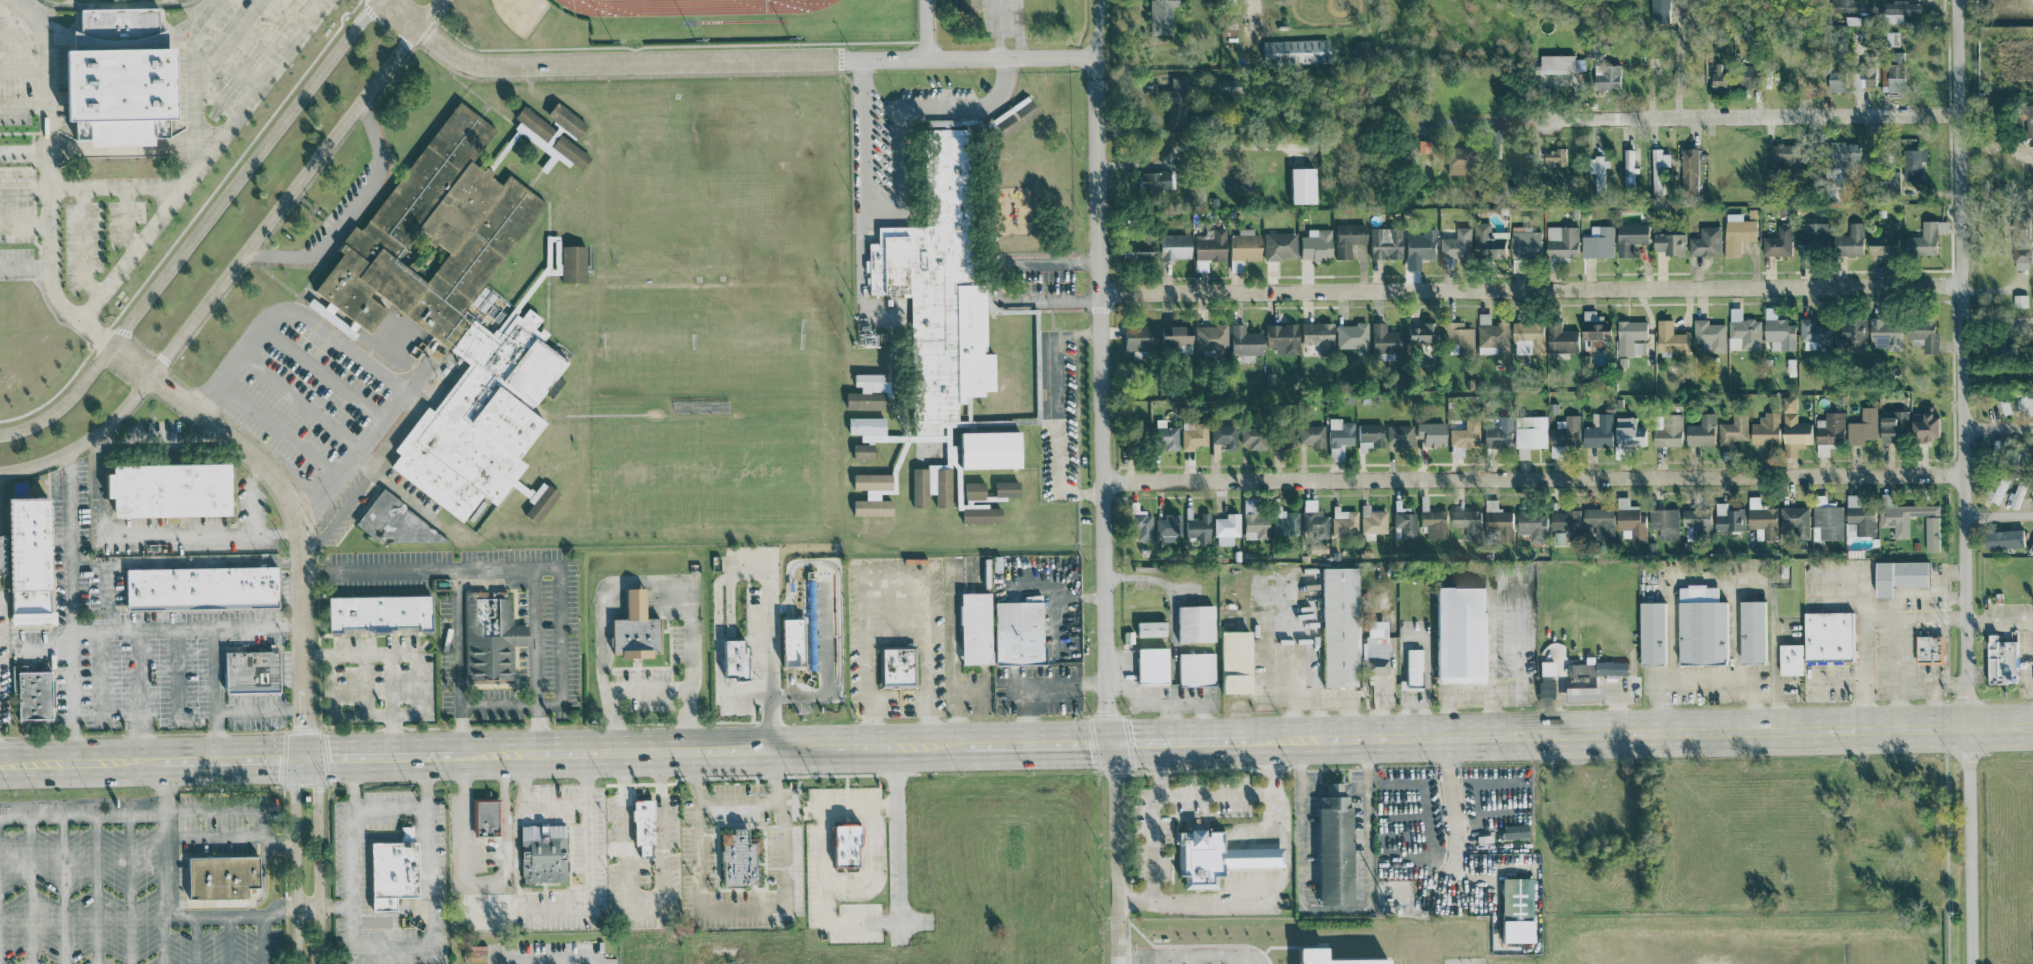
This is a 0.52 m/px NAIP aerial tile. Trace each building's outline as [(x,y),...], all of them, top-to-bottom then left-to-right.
[(957,13),(980,12),(980,0),(957,0),(957,13)] [(1148,35),(1170,35),(1170,6),(1176,6),(1176,0),(1148,0),(1148,35)] [(1222,35),(1234,35),(1233,0),(1222,0),(1222,35)] [(1668,0),(1650,0),(1651,22),(1668,22),(1668,0)] [(1830,10),(1857,10),(1857,0),(1831,0),(1830,10)] [(1873,1),(1873,14),(1880,14),(1880,22),(1903,22),(1903,18),(1919,18),(1919,1),(1873,1)] [(1844,24),(1859,24),(1859,16),(1845,15),(1844,24)] [(65,51),(73,51),(73,31),(81,34),(99,39),(119,40),(141,38),(159,33),(167,30),(167,50),(174,50),(175,122),(154,122),(154,147),(90,148),(89,123),(66,124),(65,51)] [(1900,31),(1884,31),(1883,45),(1900,46),(1900,31)] [(1260,41),(1261,64),(1327,62),(1326,39),(1260,41)] [(1904,51),(1891,51),(1891,63),(1881,62),(1880,90),(1902,91),(1904,51)] [(1539,53),(1538,64),(1535,64),(1535,72),(1573,73),(1573,54),(1539,53)] [(1860,85),(1874,86),(1875,61),(1860,60),(1860,85)] [(1726,87),(1726,72),(1720,72),(1720,63),(1711,63),(1712,87),(1726,87)] [(1754,87),(1755,64),(1737,63),(1737,87),(1754,87)] [(1593,88),(1618,89),(1619,64),(1593,64),(1593,88)] [(1860,72),(1851,72),(1851,91),(1859,91),(1860,72)] [(1183,77),(1169,77),(1169,89),(1162,89),(1163,128),(1183,127),(1183,77)] [(1216,93),(1239,93),(1239,79),(1215,79),(1216,93)] [(1001,137),(1036,111),(1024,95),(1005,109),(1008,112),(992,124),(1001,137)] [(523,412),(540,424),(512,461),(521,467),(494,503),(485,497),(463,526),(446,514),(385,467),(393,457),(389,454),(424,408),(428,411),(465,363),(369,290),(345,321),(309,294),(339,254),(333,250),(350,227),(356,232),(458,98),(494,125),(466,162),(497,186),(507,173),(543,201),(459,313),(486,334),(502,314),(562,360),(523,412)] [(573,139),(584,124),(553,100),(542,115),(573,139)] [(544,152),(548,147),(579,169),(588,156),(557,134),(558,132),(520,104),(511,117),(516,121),(511,128),(544,152)] [(2024,136),(2032,136),(2032,104),(2025,104),(2024,136)] [(877,295),(869,295),(868,245),(876,244),(876,227),(926,226),(925,123),(978,122),(982,353),(989,353),(990,389),(983,390),(983,396),(957,397),(958,420),(939,420),(939,437),(911,437),(909,294),(877,295)] [(1859,142),(1829,142),(1828,171),(1824,171),(1824,200),(1841,200),(1841,162),(1859,162),(1859,142)] [(1769,144),(1770,169),(1796,168),(1795,143),(1769,144)] [(1445,175),(1462,175),(1462,147),(1445,147),(1445,175)] [(1681,193),(1697,193),(1696,147),(1680,148),(1681,193)] [(1565,148),(1543,149),(1543,162),(1555,161),(1555,165),(1565,165),(1565,148)] [(1633,148),(1623,149),(1624,188),(1633,188),(1633,170),(1634,170),(1633,148)] [(1652,194),(1665,193),(1664,168),(1670,168),(1669,152),(1661,152),(1661,148),(1651,148),(1652,194)] [(1925,149),(1902,148),(1902,180),(1921,180),(1921,160),(1925,160),(1925,149)] [(1594,173),(1594,190),(1605,190),(1604,156),(1587,157),(1587,173),(1594,173)] [(1312,203),(1311,167),(1287,168),(1288,203),(1312,203)] [(1137,172),(1137,192),(1168,191),(1167,171),(1137,172)] [(1723,256),(1740,256),(1740,240),(1755,240),(1755,220),(1741,220),(1741,213),(1724,212),(1723,256)] [(1936,254),(1936,220),(1920,220),(1920,236),(1904,236),(1904,254),(1936,254)] [(1827,222),(1799,222),(1799,248),(1826,248),(1827,222)] [(1862,222),(1848,222),(1847,234),(1832,234),(1832,255),(1862,255),(1862,222)] [(1504,231),(1489,231),(1489,223),(1473,223),(1473,256),(1504,256),(1504,231)] [(1616,257),(1630,257),(1631,242),(1647,243),(1647,223),(1617,223),(1616,257)] [(1364,243),(1363,224),(1333,224),(1334,259),(1349,259),(1349,244),(1364,243)] [(1761,255),(1791,254),(1790,224),(1776,224),(1777,235),(1761,236),(1761,255)] [(1509,257),(1539,258),(1540,231),(1529,230),(1529,226),(1510,225),(1509,257)] [(1576,225),(1545,226),(1545,256),(1577,255),(1576,225)] [(1612,225),(1597,225),(1598,235),(1580,235),(1581,257),(1613,256),(1612,225)] [(1688,236),(1688,255),(1720,254),(1719,225),(1699,226),(1699,236),(1688,236)] [(1400,227),(1368,228),(1368,258),(1400,258),(1400,227)] [(1439,257),(1470,257),(1469,227),(1455,227),(1455,237),(1439,237),(1439,257)] [(1195,272),(1207,271),(1207,260),(1225,260),(1224,228),(1205,228),(1205,236),(1194,236),(1195,272)] [(1257,228),(1238,229),(1238,234),(1228,234),(1229,260),(1257,260),(1257,228)] [(1420,234),(1403,235),(1404,258),(1434,258),(1434,228),(1420,229),(1420,234)] [(1329,229),(1306,229),(1306,236),(1298,236),(1297,258),(1328,259),(1329,229)] [(1295,259),(1295,232),(1263,233),(1263,259),(1295,259)] [(1684,254),(1684,232),(1652,233),(1652,250),(1662,250),(1663,255),(1684,254)] [(1189,234),(1157,235),(1158,260),(1190,259),(1189,234)] [(1895,254),(1895,236),(1867,236),(1867,253),(1895,254)] [(2030,249),(2029,236),(2012,237),(2013,269),(2027,268),(2027,262),(2032,262),(2032,249),(2030,249)] [(1151,259),(1150,241),(1119,242),(1119,260),(1151,259)] [(559,282),(583,282),(582,245),(558,245),(559,282)] [(1229,264),(1229,272),(1241,272),(1241,263),(1229,264)] [(2013,307),(2027,307),(2027,294),(2013,294),(2013,307)] [(345,321),(364,296),(383,310),(364,336),(345,321)] [(1776,318),(1776,307),(1764,307),(1763,340),(1770,340),(1770,349),(1794,349),(1795,324),(1786,324),(1787,318),(1776,318)] [(1580,339),(1589,339),(1589,349),(1601,349),(1601,339),(1609,339),(1610,317),(1594,317),(1595,310),(1581,309),(1580,339)] [(1478,352),(1498,351),(1498,346),(1508,346),(1508,322),(1490,322),(1490,313),(1477,313),(1478,352)] [(1865,316),(1845,317),(1845,322),(1834,322),(1835,345),(1861,344),(1861,338),(1866,338),(1865,316)] [(1934,318),(1904,317),(1904,337),(1923,338),(1923,352),(1937,353),(1938,331),(1934,331),(1934,318)] [(1725,323),(1707,323),(1707,319),(1693,318),(1693,342),(1710,342),(1710,351),(1725,352),(1725,323)] [(1800,349),(1828,348),(1828,324),(1813,324),(1813,318),(1800,318),(1800,349)] [(1901,350),(1900,318),(1869,319),(1870,346),(1884,346),(1884,350),(1901,350)] [(1672,319),(1656,319),(1657,351),(1689,350),(1689,332),(1672,332),(1672,319)] [(1761,349),(1760,319),(1728,319),(1728,349),(1761,349)] [(1576,352),(1576,329),(1560,330),(1560,320),(1546,320),(1547,352),(1576,352)] [(1642,339),(1647,339),(1646,320),(1616,321),(1617,355),(1643,354),(1642,339)] [(1384,322),(1369,322),(1370,353),(1399,352),(1399,330),(1384,331),(1384,322)] [(1472,328),(1462,328),(1462,322),(1440,322),(1441,343),(1456,343),(1456,352),(1473,351),(1472,328)] [(1512,353),(1542,354),(1543,322),(1513,322),(1512,353)] [(1299,344),(1316,344),(1316,352),(1331,352),(1330,323),(1298,324),(1299,344)] [(1335,324),(1335,348),(1366,348),(1366,323),(1335,324)] [(1122,351),(1131,350),(1131,358),(1144,358),(1144,349),(1153,348),(1153,324),(1121,325),(1122,351)] [(1259,354),(1259,332),(1243,332),(1243,324),(1228,324),(1229,355),(1259,354)] [(1295,324),(1263,325),(1264,347),(1275,346),(1275,355),(1296,354),(1295,324)] [(1434,324),(1404,324),(1404,343),(1434,343),(1434,324)] [(1190,353),(1189,325),(1157,325),(1157,346),(1172,346),(1173,354),(1190,353)] [(1194,325),(1193,347),(1213,347),(1213,354),(1224,354),(1225,325),(1194,325)] [(842,407),(883,407),(883,373),(851,373),(851,390),(842,390),(842,407)] [(2030,393),(2015,396),(2019,416),(2032,413),(2032,408),(2030,393)] [(1782,456),(1796,456),(1796,446),(1811,445),(1811,422),(1796,422),(1795,396),(1781,396),(1782,456)] [(2011,412),(2007,397),(1994,400),(1998,415),(2011,412)] [(1937,416),(1931,416),(1931,405),(1922,406),(1922,412),(1910,413),(1911,440),(1938,439),(1937,416)] [(1846,422),(1846,444),(1865,443),(1865,438),(1876,438),(1876,406),(1860,407),(1860,422),(1846,422)] [(1718,423),(1718,442),(1747,442),(1747,410),(1732,410),(1733,422),(1718,423)] [(1907,410),(1892,410),(1893,416),(1879,416),(1879,442),(1891,442),(1891,438),(1908,438),(1907,410)] [(1843,411),(1824,412),(1824,418),(1815,418),(1815,455),(1828,455),(1828,445),(1843,445),(1843,411)] [(1611,446),(1611,412),(1591,413),(1592,426),(1582,426),(1582,446),(1611,446)] [(1714,413),(1700,412),(1700,424),(1686,424),(1686,444),(1714,444),(1714,413)] [(1750,444),(1779,443),(1778,412),(1758,413),(1759,422),(1750,423),(1750,444)] [(1682,445),(1681,413),(1652,414),(1653,445),(1682,445)] [(1505,447),(1505,439),(1510,439),(1510,414),(1496,415),(1497,427),(1481,427),(1481,447),(1505,447)] [(1579,414),(1564,414),(1564,419),(1555,419),(1555,427),(1549,427),(1549,456),(1563,456),(1564,446),(1579,447),(1579,414)] [(1546,415),(1513,416),(1514,447),(1547,446),(1546,415)] [(1636,426),(1636,417),(1615,416),(1614,458),(1620,458),(1620,446),(1645,446),(1645,426),(1636,426)] [(884,417),(845,417),(846,434),(858,434),(858,438),(884,438),(884,417)] [(1341,418),(1328,418),(1329,460),(1344,460),(1343,444),(1353,444),(1352,421),(1341,422),(1341,418)] [(1463,418),(1464,429),(1448,429),(1448,447),(1478,446),(1477,418),(1463,418)] [(1162,450),(1176,450),(1176,426),(1164,427),(1163,419),(1152,419),(1153,445),(1162,444),(1162,450)] [(1205,423),(1181,422),(1180,450),(1191,450),(1191,445),(1205,446),(1205,423)] [(1357,424),(1358,453),(1365,453),(1365,448),(1382,447),(1381,423),(1357,424)] [(1415,423),(1415,438),(1421,438),(1422,448),(1443,447),(1442,423),(1415,423)] [(1275,449),(1292,450),(1294,425),(1276,424),(1275,449)] [(1234,425),(1209,426),(1210,444),(1224,443),(1225,450),(1235,449),(1234,425)] [(1324,447),(1324,425),(1298,426),(1298,443),(1310,443),(1310,447),(1324,447)] [(1412,426),(1386,425),(1385,446),(1411,446),(1412,426)] [(1247,450),(1265,449),(1264,428),(1239,428),(1239,444),(1247,444),(1247,450)] [(870,459),(870,444),(850,444),(850,459),(870,459)] [(1516,459),(1527,458),(1527,447),(1516,447),(1516,459)] [(222,515),(221,463),(103,465),(103,473),(98,473),(98,498),(104,498),(104,518),(222,515)] [(949,507),(949,466),(924,466),(924,468),(910,468),(910,507),(926,507),(926,494),(933,494),(933,507),(949,507)] [(889,516),(889,500),(877,500),(878,489),(889,490),(889,474),(850,473),(849,489),(863,489),(863,500),(850,499),(849,515),(889,516)] [(1999,503),(2008,477),(1999,474),(1990,500),(1999,503)] [(2026,483),(2017,480),(2009,506),(2018,509),(2026,483)] [(982,499),(982,482),(962,481),(961,498),(982,499)] [(1017,496),(1017,482),(992,481),(992,496),(1017,496)] [(556,491),(543,483),(522,517),(535,525),(556,491)] [(1939,504),(1895,504),(1895,493),(1879,493),(1879,526),(1893,526),(1893,538),(1909,538),(1908,515),(1924,515),(1925,551),(1939,551),(1939,504)] [(1812,539),(1843,539),(1843,504),(1826,504),(1826,495),(1813,495),(1812,539)] [(1846,522),(1857,522),(1857,535),(1874,535),(1874,496),(1846,495),(1846,522)] [(1426,539),(1447,538),(1446,510),(1426,511),(1426,496),(1419,496),(1420,525),(1426,525),(1426,539)] [(1645,542),(1645,514),(1639,514),(1638,505),(1628,505),(1628,496),(1615,496),(1616,529),(1621,529),(1621,538),(1629,538),(1629,542),(1645,542)] [(1755,540),(1777,539),(1776,505),(1762,506),(1761,496),(1747,496),(1747,528),(1755,528),(1755,540)] [(0,592),(6,592),(6,625),(52,624),(52,610),(44,610),(44,596),(50,595),(49,497),(0,498),(0,588),(0,592)] [(1268,538),(1267,514),(1252,515),(1252,497),(1242,498),(1243,539),(1268,538)] [(1511,542),(1512,510),(1496,509),(1496,499),(1484,498),(1483,529),(1499,529),(1498,541),(1511,542)] [(1328,516),(1317,516),(1318,500),(1302,499),(1301,537),(1327,538),(1328,516)] [(1134,541),(1151,541),(1150,512),(1136,513),(1136,501),(1128,502),(1128,531),(1134,531),(1134,541)] [(1727,502),(1714,502),(1714,530),(1744,530),(1743,508),(1727,509),(1727,502)] [(1386,533),(1385,510),(1369,511),(1368,504),(1360,505),(1361,534),(1386,533)] [(1297,512),(1282,512),(1282,505),(1272,506),(1273,535),(1298,534),(1297,512)] [(1808,507),(1780,506),(1780,526),(1796,526),(1796,538),(1808,538),(1808,507)] [(1593,539),(1613,538),(1612,507),(1581,508),(1582,526),(1593,526),(1593,539)] [(1331,509),(1332,535),(1357,535),(1357,508),(1331,509)] [(1677,508),(1648,509),(1649,527),(1658,527),(1658,540),(1678,539),(1677,508)] [(1709,508),(1681,509),(1681,525),(1685,524),(1685,538),(1710,537),(1709,508)] [(1529,542),(1544,542),(1544,509),(1516,510),(1517,533),(1528,533),(1529,542)] [(1549,529),(1579,530),(1579,509),(1564,509),(1563,513),(1550,512),(1549,529)] [(1451,526),(1464,526),(1464,538),(1479,539),(1480,510),(1451,510),(1451,526)] [(1415,538),(1415,512),(1394,511),(1393,538),(1415,538)] [(1209,512),(1199,512),(1199,518),(1186,519),(1186,545),(1209,545),(1209,512)] [(1215,518),(1214,545),(1232,546),(1232,536),(1239,536),(1240,513),(1225,513),(1225,518),(1215,518)] [(1181,535),(1180,514),(1162,514),(1162,518),(1156,518),(1156,543),(1172,542),(1172,536),(1181,535)] [(2022,547),(2022,529),(1983,531),(1983,548),(2022,547)] [(1927,587),(1891,587),(1891,596),(1873,595),(1873,561),(1927,561),(1927,587)] [(122,610),(277,608),(276,566),(121,568),(122,610)] [(1319,568),(1319,686),(1355,686),(1355,568),(1319,568)] [(1677,602),(1687,602),(1686,585),(1703,585),(1703,602),(1725,602),(1726,663),(1677,663),(1677,602)] [(1484,587),(1433,588),(1434,683),(1485,683),(1484,587)] [(655,652),(655,618),(641,618),(641,588),(620,588),(621,619),(607,619),(608,658),(646,657),(646,652),(655,652)] [(511,680),(510,646),(524,646),(524,624),(510,625),(510,609),(506,609),(505,598),(484,598),(484,591),(462,591),(463,680),(511,680)] [(987,593),(956,593),(957,664),(988,664),(987,593)] [(322,597),(322,633),(335,633),(335,629),(413,629),(413,632),(426,632),(426,596),(322,597)] [(991,602),(992,665),(1041,664),(1039,601),(991,602)] [(1638,602),(1664,601),(1665,663),(1638,664),(1638,602)] [(1739,663),(1739,601),(1764,601),(1764,663),(1739,663)] [(1214,605),(1175,606),(1176,642),(1214,641),(1214,605)] [(1802,612),(1851,612),(1851,658),(1802,658),(1802,612)] [(776,619),(777,666),(798,666),(798,619),(776,619)] [(1134,622),(1134,637),(1166,636),(1166,621),(1134,622)] [(1385,674),(1385,621),(1363,621),(1363,674),(1385,674)] [(1218,694),(1250,693),(1249,631),(1217,631),(1218,694)] [(1915,636),(1940,636),(1940,662),(1915,662),(1915,636)] [(1988,636),(1999,636),(1999,643),(2016,643),(2016,681),(1988,681),(1988,636)] [(719,677),(729,677),(730,681),(745,680),(744,639),(718,640),(719,677)] [(1777,644),(1801,644),(1801,675),(1778,675),(1777,644)] [(879,646),(916,645),(917,687),(880,688),(879,646)] [(1134,648),(1135,684),(1168,683),(1167,648),(1134,648)] [(1422,649),(1404,649),(1404,689),(1422,690),(1422,649)] [(219,693),(273,692),(272,651),(218,652),(219,693)] [(1177,685),(1214,685),(1214,653),(1177,653),(1177,685)] [(1538,675),(1552,676),(1552,661),(1538,661),(1538,675)] [(1627,672),(1592,673),(1592,663),(1627,662),(1627,672)] [(1569,663),(1590,663),(1590,675),(1570,675),(1569,663)] [(12,671),(13,719),(49,719),(48,671),(12,671)] [(1600,700),(1562,700),(1562,689),(1600,688),(1600,700)] [(1317,904),(1316,797),(1324,797),(1324,789),(1324,783),(1341,783),(1341,789),(1341,797),(1349,797),(1350,904),(1317,904)] [(630,846),(635,846),(635,857),(646,857),(646,846),(651,846),(649,800),(628,801),(630,846)] [(471,836),(498,836),(497,802),(471,803),(471,836)] [(828,825),(829,867),(852,866),(851,846),(857,846),(857,824),(828,825)] [(1500,839),(1525,838),(1525,824),(1500,826),(1500,839)] [(563,825),(517,826),(518,883),(564,882),(563,825)] [(366,912),(392,911),(392,898),(414,897),(413,827),(399,827),(399,841),(365,842),(366,912)] [(745,828),(728,828),(728,834),(717,834),(718,886),(752,885),(752,852),(757,852),(757,838),(745,838),(745,828)] [(1219,867),(1219,875),(1214,875),(1215,888),(1182,889),(1181,876),(1174,876),(1173,832),(1218,832),(1218,848),(1254,848),(1281,847),(1282,866),(1255,866),(1219,867)] [(253,857),(182,858),(183,900),(243,899),(243,888),(254,888),(253,857)] [(1519,943),(1520,879),(1500,879),(1499,942),(1519,943)] [(1384,960),(1384,963),(1294,963),(1294,949),(1319,950),(1318,960),(1384,960)]
